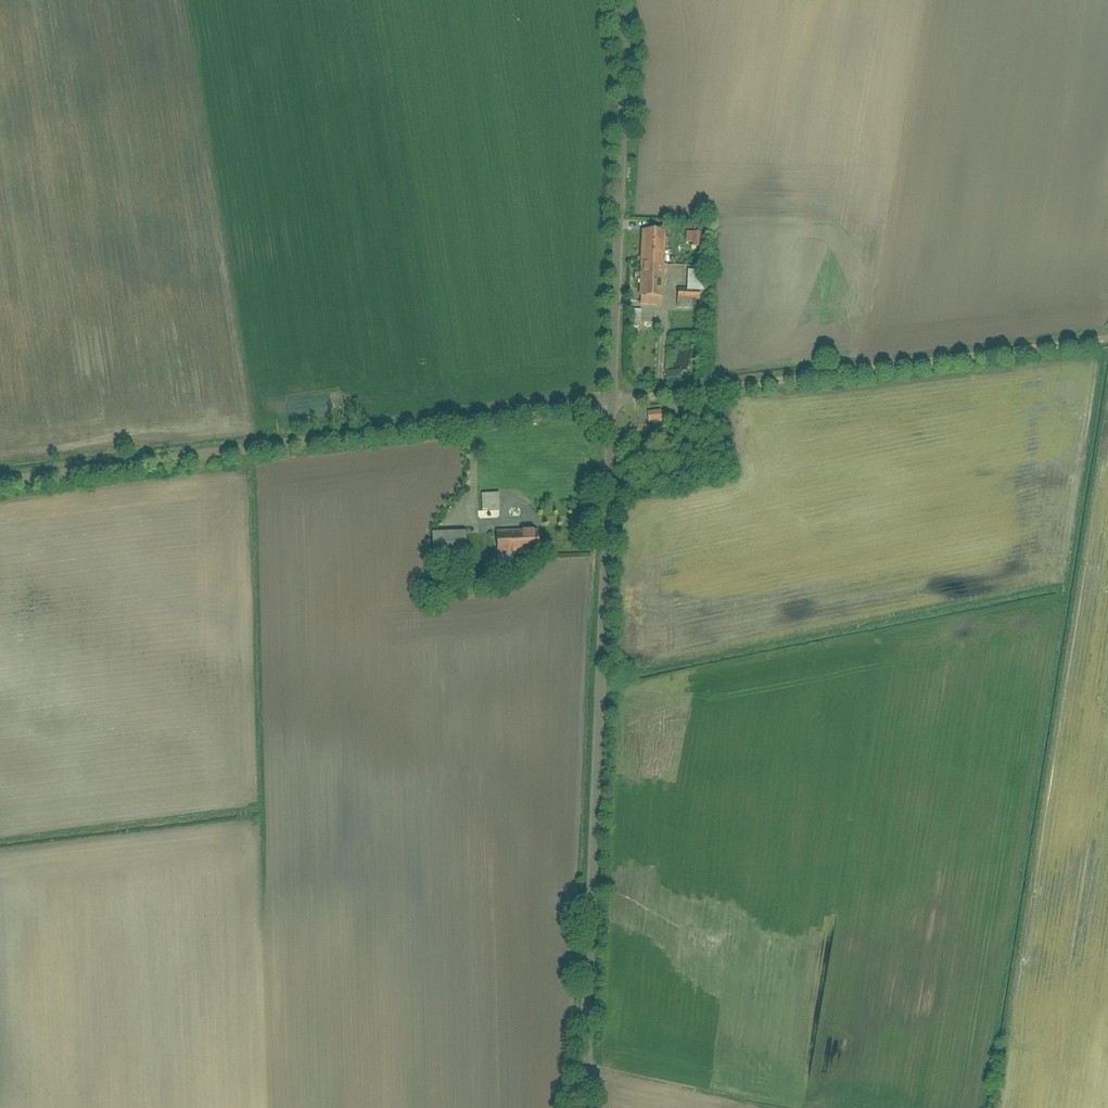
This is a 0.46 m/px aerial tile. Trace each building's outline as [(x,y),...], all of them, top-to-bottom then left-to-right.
[(657,230),(640,230),(639,299),(656,299),(657,230)] [(691,236),(690,251),(698,252),(699,237),(691,236)] [(678,307),(667,308),(668,333),(695,332),(694,309),(689,309),(689,300),(694,300),(693,290),(677,290),(678,307)] [(628,319),(638,320),(640,312),(630,310),(628,319)] [(639,333),(639,324),(629,324),(628,332),(639,333)] [(678,371),(663,372),(664,382),(679,381),(678,371)] [(645,412),(646,423),(659,422),(658,411),(645,412)] [(485,496),(484,512),(503,513),(504,497),(485,496)] [(515,536),(482,536),(482,564),(508,564),(508,554),(539,554),(539,537),(530,537),(530,527),(515,527),(515,536)] [(461,533),(430,534),(432,555),(462,554),(461,533)]
